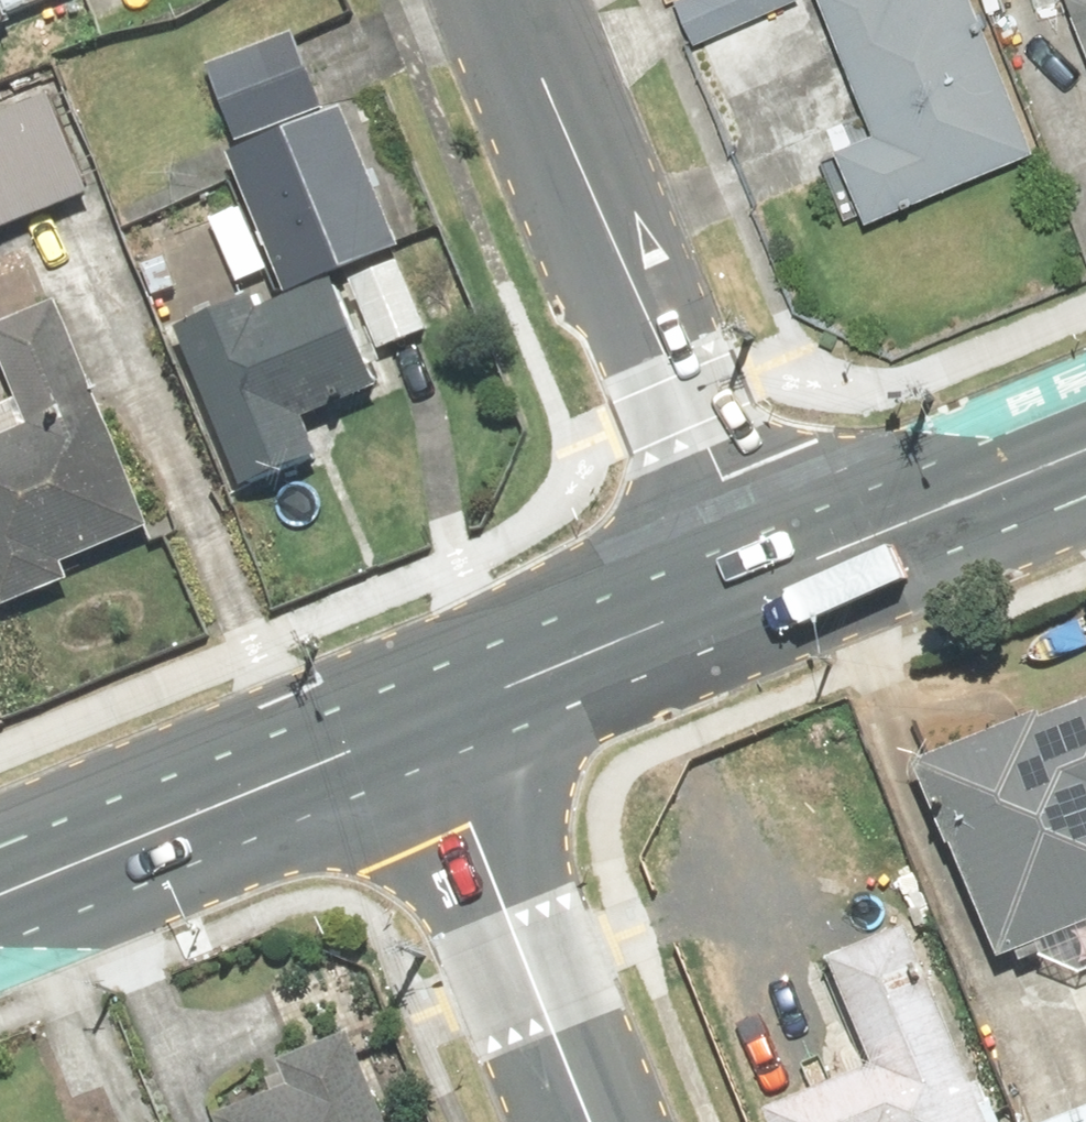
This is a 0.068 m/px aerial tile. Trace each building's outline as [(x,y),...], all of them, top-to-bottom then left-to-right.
[(58,0),(0,0),(0,24),(58,0)] [(790,0),(676,0),(669,3),(688,47),(791,2),(790,0)] [(868,138),(828,154),(854,222),(1028,153),(968,0),(813,0),(868,138)] [(1046,24),(1062,17),(1085,72),(1085,0),(1036,0),(1046,24)] [(321,119),(289,43),(204,78),(235,154),(321,119)] [(15,115),(0,121),(0,240),(25,229),(87,369),(145,343),(30,83),(6,94),(15,115)] [(224,165),(242,211),(207,225),(233,292),(269,278),(279,304),(392,259),(337,120),(224,165)] [(395,268),(344,287),(371,360),(423,341),(395,268)] [(247,307),(167,340),(234,503),(315,470),(298,428),(365,400),(321,295),(253,323),(247,307)] [(45,317),(0,337),(0,393),(8,411),(0,414),(0,564),(41,546),(55,577),(110,553),(89,505),(122,490),(45,317)] [(907,774),(991,966),(1085,924),(1085,695),(907,774)] [(816,967),(862,1070),(753,1118),(755,1121),(976,1121),(893,933),(816,967)] [(215,1121),(373,1121),(339,1041),(249,1079),(259,1103),(215,1121)] [(1063,1121),(1085,1121),(1085,1113),(1063,1121)]
